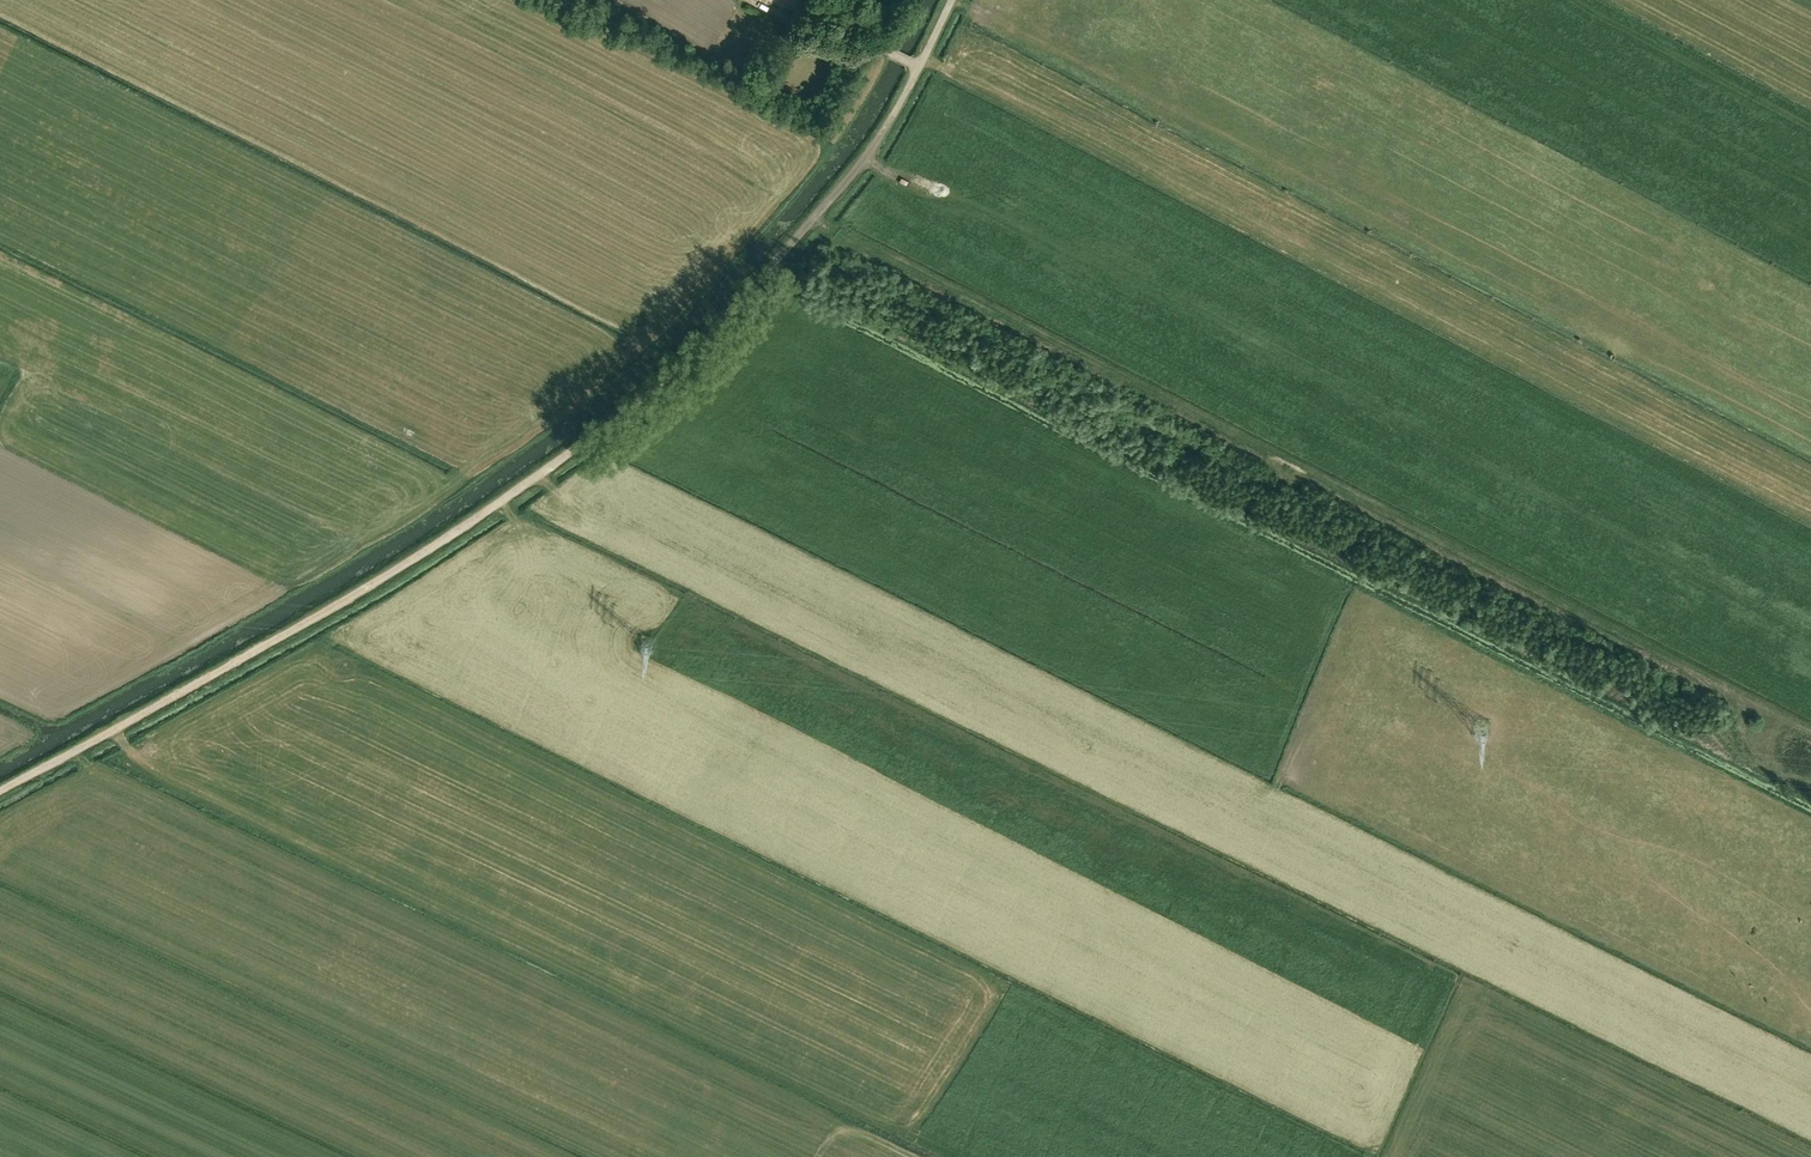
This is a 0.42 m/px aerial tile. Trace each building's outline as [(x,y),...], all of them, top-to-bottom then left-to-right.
[(874,61),(883,58),(878,44),(869,47),(874,61)] [(913,190),(909,194),(918,204),(923,199),(913,190)]
